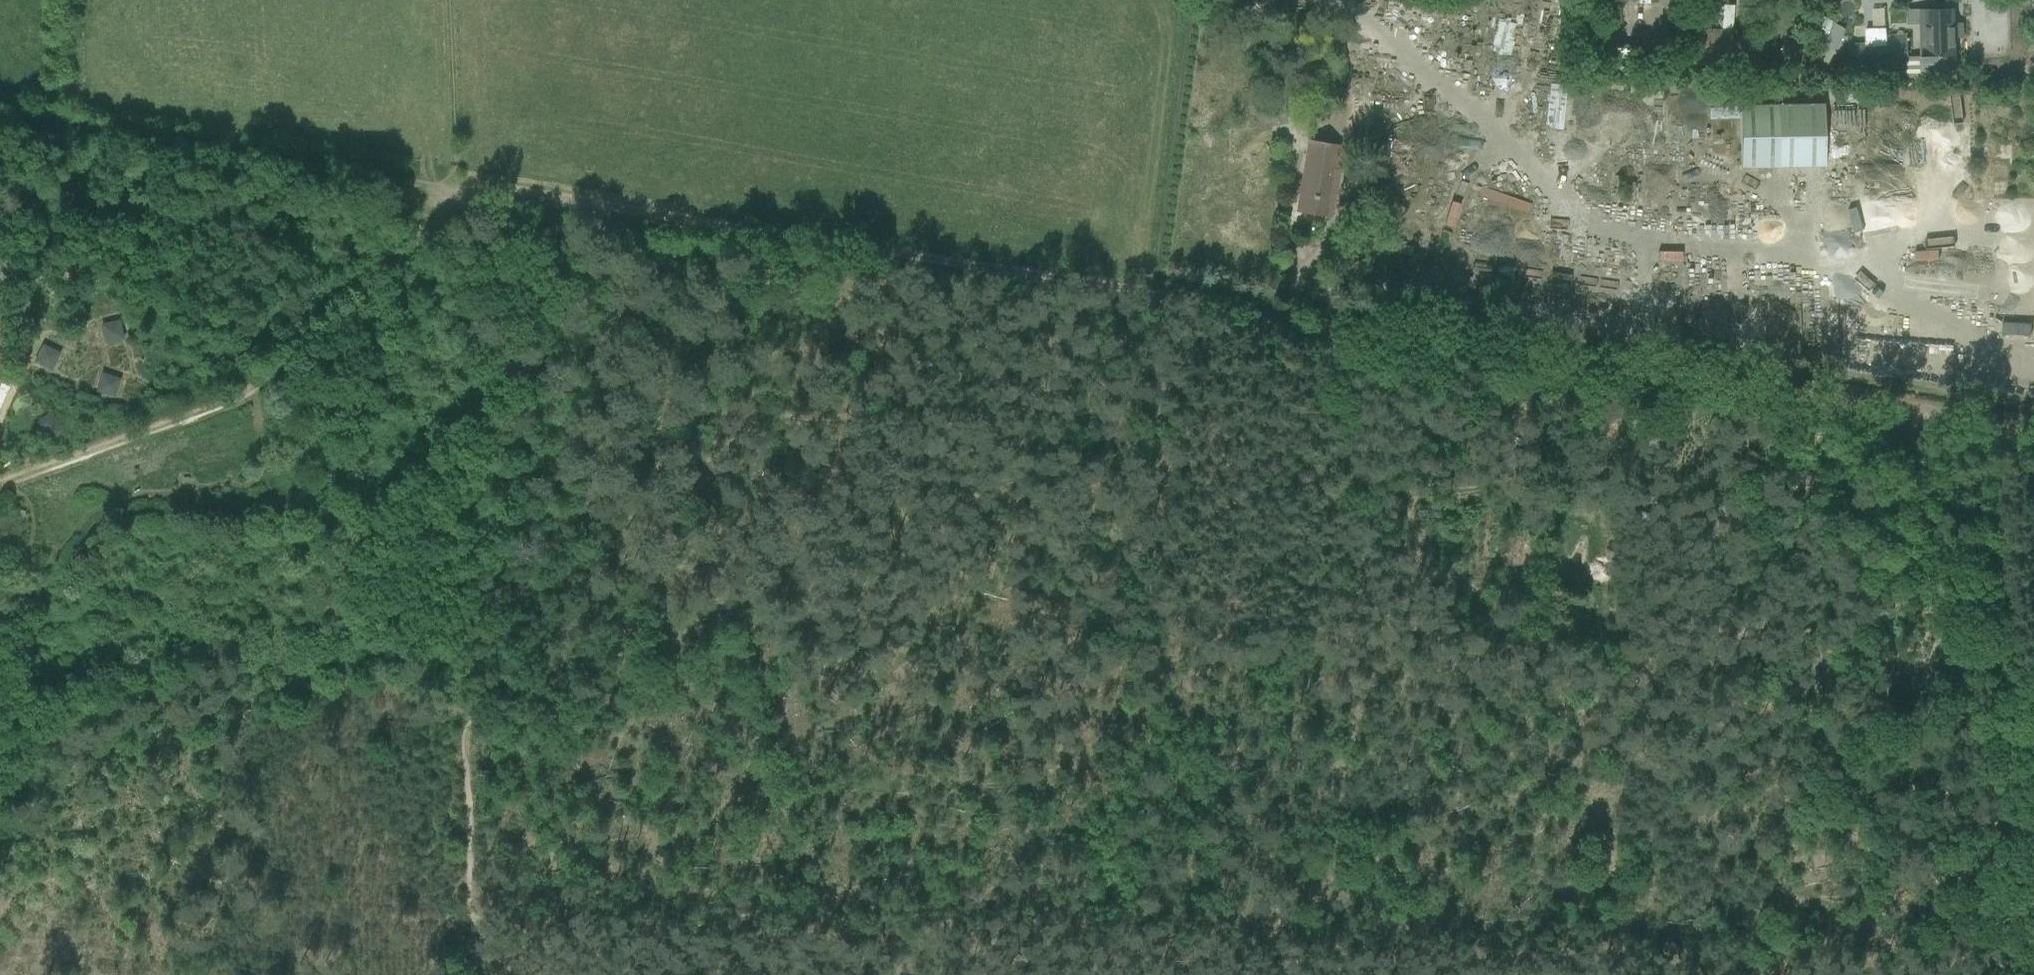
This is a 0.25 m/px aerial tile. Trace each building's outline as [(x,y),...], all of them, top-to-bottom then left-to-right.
[(1963,36),(1963,27),(1955,27),(1954,9),(1926,10),(1928,56),(1922,56),(1922,75),(1957,73),(1955,37),(1963,36)] [(1711,51),(1731,52),(1732,31),(1693,29),(1692,50),(1711,51)] [(1908,57),(1905,34),(1887,36),(1887,29),(1865,31),(1868,60),(1908,57)] [(1600,67),(1634,67),(1634,44),(1629,44),(1602,43),(1600,67)] [(1881,78),(1880,61),(1861,62),(1862,79),(1881,78)] [(1546,127),(1563,128),(1565,87),(1548,86),(1546,127)] [(1739,104),(1740,168),(1823,166),(1822,104),(1739,104)] [(1338,170),(1335,169),(1339,147),(1310,142),(1299,210),(1331,216),(1338,170)] [(1480,188),(1477,201),(1528,213),(1531,199),(1480,188)] [(101,322),(105,340),(124,336),(119,318),(101,322)] [(42,343),(34,360),(51,368),(60,351),(42,343)] [(101,370),(95,389),(114,395),(120,376),(101,370)] [(10,382),(3,379),(0,385),(0,406),(10,382)] [(35,420),(51,440),(65,429),(49,409),(35,420)]
